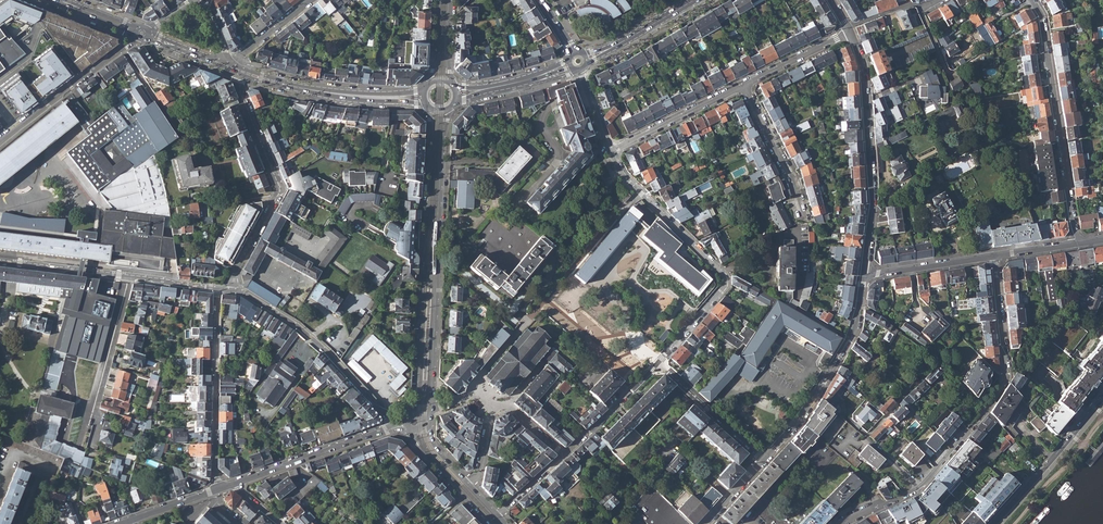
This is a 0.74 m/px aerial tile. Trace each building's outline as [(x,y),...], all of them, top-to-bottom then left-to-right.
[(43,8),(23,0),(3,0),(0,2),(0,21),(12,13),(34,21),(39,17),(43,8)] [(119,8),(121,2),(120,2),(121,0),(113,0),(111,5),(119,8)] [(132,13),(137,0),(125,0),(124,3),(128,5),(125,11),(132,13)] [(146,19),(154,19),(158,16),(150,5),(147,0),(142,0),(147,7),(148,6),(149,8),(144,11),(142,11),(142,10),(137,8),(135,15),(146,19)] [(158,16),(168,9),(162,0),(157,0),(155,2),(150,5),(158,16)] [(213,8),(229,2),(228,0),(212,0),(211,4),(213,8)] [(282,13),(291,6),(286,0),(285,0),(277,7),(282,13)] [(323,0),(320,0),(318,2),(326,12),(328,14),(331,12),(335,16),(331,19),(336,25),(344,19),(336,9),(333,5),(330,1),(326,4),(323,0)] [(336,9),(339,7),(336,3),(340,0),(329,0),(330,1),(333,5),(336,9)] [(458,10),(468,0),(458,0),(458,10)] [(523,12),(534,6),(531,0),(522,0),(519,2),(524,10),(522,11),(523,12)] [(627,0),(573,0),(576,5),(578,4),(579,7),(575,9),(576,10),(577,11),(579,15),(580,15),(583,13),(585,13),(587,12),(589,12),(591,12),(593,13),(595,14),(598,15),(602,18),(604,21),(611,18),(608,14),(610,13),(613,17),(631,6),(627,0)] [(721,5),(727,15),(730,13),(733,17),(735,18),(740,15),(739,14),(736,9),(732,1),(731,0),(730,0),(721,5)] [(732,1),(736,9),(739,14),(754,5),(752,2),(751,0),(735,0),(732,1)] [(787,16),(793,13),(785,0),(784,0),(780,3),(787,16)] [(846,11),(855,5),(861,2),(859,0),(856,0),(853,2),(852,0),(843,0),(841,1),(846,11)] [(883,0),(879,0),(874,2),(875,4),(878,12),(887,9),(883,0)] [(887,9),(896,5),(896,3),(894,0),(883,0),(887,9)] [(948,9),(950,12),(952,16),(960,11),(957,7),(955,5),(952,0),(945,4),(948,9)] [(984,12),(988,10),(981,0),(979,0),(977,1),(984,12)] [(1000,15),(1004,13),(1001,8),(996,0),(990,0),(985,3),(988,8),(994,5),(1000,15)] [(1052,15),(1063,9),(1057,0),(1053,0),(1046,4),(1052,15)] [(814,7),(820,16),(830,10),(825,1),(814,7)] [(213,8),(217,18),(231,13),(234,11),(229,2),(213,8)] [(315,19),(316,21),(326,12),(318,2),(314,5),(307,10),(312,16),(315,19)] [(949,26),(952,23),(951,21),(949,18),(952,16),(950,12),(948,9),(945,4),(938,8),(943,16),(949,26)] [(412,18),(418,18),(418,10),(418,9),(415,5),(409,9),(413,14),(412,18)] [(712,10),(718,21),(727,16),(727,15),(721,5),(712,10)] [(851,20),(855,21),(862,18),(855,5),(846,11),(851,20)] [(466,6),(464,23),(476,21),(477,7),(466,6)] [(523,19),(525,21),(526,20),(539,13),(534,6),(523,12),(522,13),(524,18),(523,19)] [(265,10),(273,20),(282,13),(277,7),(276,8),(277,9),(274,12),(270,7),(265,10)] [(39,17),(81,70),(118,42),(117,37),(43,8),(39,17)] [(259,16),(266,25),(273,20),(265,10),(263,13),(259,8),(255,11),(259,16)] [(900,16),(905,30),(917,25),(910,8),(903,8),(895,11),(898,17),(900,16)] [(939,18),(943,16),(938,8),(927,15),(931,21),(938,17),(939,18)] [(1014,17),(1021,27),(1024,24),(1025,25),(1035,19),(1030,9),(1024,13),(1023,12),(1014,17)] [(301,30),(315,19),(312,16),(307,10),(293,21),(300,29),(301,30)] [(418,19),(430,20),(430,11),(418,10),(418,18),(418,19)] [(699,32),(702,36),(720,26),(718,21),(712,10),(693,21),(694,23),(699,32)] [(820,16),(825,27),(836,20),(830,10),(820,16)] [(968,18),(975,28),(982,23),(975,12),(968,18)] [(217,18),(221,27),(229,24),(234,21),(231,13),(217,18)] [(526,20),(531,27),(542,21),(543,20),(539,13),(526,20)] [(1053,16),(1054,27),(1067,25),(1066,19),(1071,18),(1071,13),(1053,16)] [(792,16),(799,29),(801,28),(798,23),(796,19),(794,15),(792,16)] [(983,24),(984,26),(992,21),(995,19),(992,15),(987,18),(988,20),(983,24)] [(249,25),(256,33),(266,25),(259,16),(249,25)] [(867,32),(885,25),(881,17),(874,20),(855,27),(862,43),(870,40),(867,32)] [(418,19),(417,27),(429,28),(430,20),(418,19)] [(1035,19),(1025,25),(1026,34),(1037,33),(1035,19)] [(818,31),(821,35),(833,29),(836,20),(825,27),(818,31)] [(531,33),(536,41),(544,35),(550,32),(547,26),(545,27),(542,21),(531,27),(530,27),(533,32),(531,33)] [(984,26),(995,43),(1002,39),(999,35),(1001,34),(1001,33),(1000,31),(999,30),(996,32),(992,27),(995,25),(992,21),(984,26)] [(293,35),(298,31),(292,23),(286,27),(291,33),(293,35)] [(699,32),(694,23),(687,27),(686,25),(681,28),(687,38),(687,39),(699,32)] [(221,27),(226,39),(235,36),(236,35),(232,29),(231,29),(229,24),(221,27)] [(803,31),(808,41),(821,35),(818,31),(815,25),(803,31)] [(25,52),(11,36),(9,39),(0,27),(0,70),(25,52)] [(276,35),(282,41),(291,33),(286,27),(276,35)] [(414,41),(429,41),(429,28),(417,27),(415,27),(414,41)] [(358,37),(357,43),(363,44),(366,28),(363,30),(360,33),(357,36),(358,37)] [(671,35),(676,44),(687,38),(681,28),(670,34),(671,35)] [(938,39),(944,48),(946,51),(950,56),(959,51),(948,34),(949,33),(950,35),(956,31),(954,28),(944,35),(938,39)] [(726,35),(728,39),(730,37),(737,33),(735,30),(726,35)] [(786,39),(791,49),(808,41),(803,31),(802,31),(798,33),(797,30),(794,31),(796,34),(786,39)] [(456,32),(456,41),(467,39),(469,39),(468,31),(464,31),(456,32)] [(551,46),(557,43),(550,32),(544,35),(551,46)] [(888,48),(889,51),(928,35),(927,32),(888,48)] [(1053,44),(1063,43),(1062,32),(1051,33),(1053,44)] [(1039,43),(1037,33),(1026,34),(1027,41),(1022,42),(1022,46),(1028,45),(1034,44),(1039,43)] [(272,38),(280,48),(281,45),(282,42),(282,41),(276,35),(272,38)] [(654,44),(660,55),(677,46),(676,44),(671,35),(660,40),(660,41),(654,44)] [(230,50),(234,50),(242,45),(235,36),(226,39),(230,50)] [(456,41),(456,49),(467,47),(468,47),(467,39),(456,41)] [(772,45),(778,56),(791,49),(786,39),(772,45)] [(870,52),(871,56),(881,52),(880,49),(876,50),(871,39),(870,40),(862,43),(866,54),(870,52)] [(1067,46),(1092,43),(1091,39),(1063,43),(1053,44),(1055,58),(1066,56),(1065,49),(1067,49),(1067,46)] [(413,63),(428,64),(429,41),(414,41),(413,63)] [(893,61),(896,68),(935,51),(932,43),(893,61)] [(648,61),(649,63),(661,56),(660,55),(654,44),(642,51),(648,61)] [(759,52),(765,63),(778,56),(772,45),(772,44),(758,50),(759,52)] [(1020,49),(1021,57),(1022,57),(1035,55),(1034,44),(1028,45),(1022,46),(1015,47),(1016,50),(1020,49)] [(53,46),(32,61),(41,72),(42,71),(44,73),(31,82),(44,98),(74,75),(53,46)] [(551,46),(550,46),(546,48),(538,50),(540,54),(542,62),(554,57),(551,46)] [(159,66),(154,64),(143,47),(133,48),(127,52),(143,77),(168,87),(174,84),(177,83),(193,74),(194,74),(198,69),(180,62),(167,69),(163,68),(165,64),(160,62),(159,66)] [(456,49),(455,68),(463,59),(462,55),(468,54),(467,47),(456,49)] [(841,51),(842,53),(843,55),(846,63),(854,61),(849,47),(841,51)] [(262,60),(268,62),(271,52),(272,51),(260,48),(256,51),(257,51),(256,57),(262,59),(262,60)] [(628,59),(634,69),(648,61),(642,51),(628,59)] [(820,57),(825,67),(836,61),(831,51),(820,57)] [(283,55),(271,52),(268,62),(267,65),(280,69),(283,55)] [(295,73),(307,75),(307,73),(309,62),(310,59),(303,58),(304,53),(300,52),(298,59),(295,73)] [(759,52),(749,57),(755,68),(765,63),(759,52)] [(870,56),(878,76),(882,74),(888,72),(889,71),(886,64),(890,62),(889,58),(884,60),(881,52),(871,56),(870,56)] [(683,56),(686,61),(689,60),(697,55),(695,53),(686,58),(685,55),(683,56)] [(522,58),(524,67),(542,62),(540,54),(536,54),(536,56),(532,57),(532,56),(522,58)] [(742,61),(747,71),(755,68),(749,57),(748,54),(747,54),(741,58),(742,61)] [(112,63),(119,72),(123,69),(128,76),(130,74),(132,77),(135,75),(122,55),(112,63)] [(506,55),(496,57),(497,61),(492,62),(493,66),(494,74),(509,71),(507,61),(507,60),(506,55)] [(1022,57),(1025,76),(1028,75),(1038,74),(1035,55),(1022,57)] [(507,61),(509,71),(524,67),(522,58),(522,56),(507,60),(507,61)] [(1068,67),(1066,56),(1055,58),(1057,74),(1068,72),(1068,67)] [(298,59),(287,57),(284,70),(295,73),(298,59)] [(471,78),(478,77),(494,74),(493,66),(492,62),(491,59),(472,63),(465,57),(463,59),(455,68),(466,78),(468,76),(469,77),(471,78)] [(810,62),(815,72),(825,67),(820,57),(810,62)] [(616,65),(621,76),(634,70),(634,69),(628,59),(616,65)] [(747,71),(742,61),(738,63),(737,61),(736,59),(728,63),(730,67),(735,77),(747,71)] [(309,62),(307,73),(312,74),(312,76),(318,77),(319,69),(319,67),(313,66),(313,63),(309,62)] [(407,83),(412,81),(413,82),(427,67),(428,64),(413,63),(397,62),(389,62),(387,74),(387,76),(385,84),(406,84),(408,84),(407,83)] [(803,77),(804,77),(815,72),(810,62),(799,68),(803,77)] [(108,86),(110,89),(116,85),(111,78),(117,73),(126,85),(128,84),(126,82),(119,72),(112,63),(98,73),(108,86)] [(346,81),(358,82),(360,65),(348,63),(347,69),(346,81)] [(358,82),(371,83),(373,73),(374,67),(360,65),(358,82)] [(608,69),(613,80),(621,76),(616,65),(608,69)] [(323,69),(319,69),(318,77),(334,80),(335,71),(327,70),(328,68),(323,67),(323,69)] [(720,72),(726,82),(735,77),(730,67),(720,72)] [(334,80),(346,81),(347,69),(335,68),(335,71),(334,80)] [(787,74),(791,83),(803,77),(799,68),(787,74)] [(195,78),(200,75),(199,73),(203,71),(198,69),(194,74),(193,74),(195,78)] [(596,74),(601,87),(613,81),(613,80),(608,69),(596,74)] [(200,75),(205,85),(206,86),(207,88),(223,80),(203,71),(199,73),(200,75)] [(44,98),(31,82),(27,86),(22,79),(23,78),(18,72),(0,85),(0,91),(19,117),(44,98)] [(726,82),(720,72),(708,78),(713,88),(726,82)] [(844,73),(845,79),(845,84),(847,84),(857,83),(857,72),(847,73),(844,73)] [(882,74),(887,85),(891,84),(892,79),(888,72),(882,74)] [(1071,86),(1069,77),(1068,72),(1057,74),(1059,88),(1070,86),(1071,86)] [(103,89),(108,86),(98,73),(76,89),(81,95),(98,83),(103,89)] [(371,83),(385,84),(387,76),(387,74),(386,74),(385,75),(382,75),(382,73),(373,73),(371,83)] [(931,73),(924,77),(927,83),(927,85),(919,85),(919,97),(941,97),(941,102),(947,102),(947,92),(944,92),(944,86),(939,86),(939,84),(935,75),(932,76),(931,73)] [(776,79),(780,88),(791,83),(787,74),(776,79)] [(871,79),(876,92),(888,86),(887,85),(882,74),(878,76),(871,79)] [(1028,75),(1030,89),(1041,88),(1038,74),(1028,75)] [(958,77),(949,82),(952,91),(962,85),(958,77)] [(701,82),(706,92),(713,88),(708,78),(701,82)] [(769,82),(774,92),(779,89),(780,88),(776,79),(769,82)] [(216,89),(225,110),(235,105),(239,103),(230,82),(223,80),(207,88),(209,91),(216,89)] [(693,90),(696,97),(706,92),(701,82),(700,81),(691,86),(693,90)] [(545,90),(549,102),(556,99),(558,102),(560,108),(558,108),(566,128),(560,130),(566,147),(569,146),(572,153),(558,169),(557,169),(539,188),(542,190),(538,194),(536,192),(526,202),(539,214),(591,157),(590,154),(589,151),(589,148),(586,144),(585,140),(593,137),(587,120),(585,121),(583,116),(585,116),(577,95),(573,85),(570,86),(569,82),(545,90)] [(760,87),(766,99),(770,97),(772,96),(775,95),(774,92),(769,82),(760,87)] [(174,84),(183,101),(186,99),(177,83),(174,84)] [(847,84),(848,97),(858,97),(857,83),(847,84)] [(139,108),(136,110),(138,113),(154,102),(141,84),(130,92),(137,102),(136,103),(139,108)] [(814,88),(818,97),(825,93),(824,90),(823,88),(821,84),(814,88)] [(125,96),(116,85),(110,89),(119,100),(125,96)] [(1059,88),(1061,101),(1072,100),(1070,86),(1059,88)] [(155,94),(165,110),(173,106),(170,100),(172,99),(166,88),(155,94)] [(597,92),(603,108),(612,104),(614,103),(609,88),(597,92)] [(1025,90),(1028,107),(1038,106),(1048,104),(1047,100),(1042,101),(1041,88),(1030,89),(1025,90)] [(71,93),(76,100),(81,95),(76,89),(71,93)] [(247,92),(254,110),(264,106),(258,91),(250,89),(247,92)] [(533,105),(545,102),(542,90),(539,91),(530,94),(533,105)] [(681,93),(686,102),(696,97),(693,90),(687,93),(686,91),(681,93)] [(873,105),(874,115),(886,110),(883,103),(891,100),(893,107),(896,106),(900,104),(895,91),(873,101),(874,105),(873,105)] [(669,98),(674,108),(686,102),(681,93),(680,92),(669,98)] [(170,218),(169,214),(169,208),(159,168),(153,155),(178,139),(154,102),(138,113),(132,117),(120,102),(95,122),(76,100),(71,93),(64,99),(65,100),(62,102),(63,103),(0,154),(0,186),(77,123),(88,136),(59,159),(101,210),(101,213),(104,213),(100,245),(0,233),(0,250),(82,259),(86,260),(108,262),(110,251),(175,258),(174,250),(172,238),(172,234),(171,228),(170,218)] [(519,97),(522,108),(529,106),(534,114),(537,111),(533,105),(530,94),(519,97)] [(777,107),(772,96),(770,97),(766,99),(762,101),(768,112),(777,107)] [(858,97),(848,97),(845,98),(842,98),(842,104),(842,106),(843,110),(844,110),(846,110),(849,110),(859,109),(858,97)] [(512,98),(501,101),(504,113),(515,110),(512,98)] [(661,102),(666,112),(674,108),(669,98),(661,102)] [(1079,98),(1072,100),(1073,107),(1074,107),(1075,110),(1074,110),(1074,113),(1078,113),(1081,112),(1079,98)] [(287,105),(288,110),(291,108),(298,102),(289,100),(285,99),(284,102),(288,103),(287,105)] [(648,107),(654,118),(666,112),(661,102),(660,100),(648,106),(648,107)] [(1063,115),(1074,113),(1074,110),(1073,107),(1072,100),(1061,101),(1063,115)] [(730,112),(730,113),(735,111),(743,107),(741,101),(731,105),(730,104),(727,106),(730,112)] [(298,102),(291,108),(296,111),(301,113),(301,114),(302,115),(306,117),(312,105),(298,102)] [(485,107),(487,116),(498,114),(498,111),(496,102),(491,103),(477,105),(479,114),(479,116),(483,115),(482,108),(485,107)] [(720,121),(722,124),(727,121),(724,115),(730,112),(727,106),(726,104),(715,110),(720,121)] [(929,118),(937,135),(947,130),(942,120),(955,114),(958,118),(963,115),(958,104),(929,118)] [(1037,116),(1037,120),(1040,119),(1050,118),(1048,104),(1038,106),(1039,115),(1037,116)] [(246,132),(235,105),(225,110),(206,120),(216,144),(237,136),(246,132)] [(310,116),(321,120),(326,106),(314,105),(310,116)] [(477,105),(468,107),(475,113),(474,114),(475,115),(475,117),(474,118),(474,119),(479,114),(477,105)] [(335,120),(341,121),(345,109),(326,106),(321,120),(321,121),(335,123),(335,120)] [(604,117),(611,138),(618,134),(611,122),(620,111),(613,106),(604,117)] [(874,119),(875,127),(887,124),(887,121),(885,118),(892,115),(895,122),(901,118),(896,106),(893,107),(886,110),(874,115),(875,119),(874,119)] [(460,116),(468,124),(470,121),(472,122),(473,123),(475,121),(475,119),(474,119),(474,118),(475,117),(475,115),(474,114),(475,113),(468,107),(460,116)] [(654,118),(648,107),(640,111),(646,122),(654,118)] [(735,111),(739,120),(748,116),(743,107),(735,111)] [(768,112),(773,123),(783,118),(777,107),(768,112)] [(345,125),(354,126),(358,110),(352,109),(345,109),(341,121),(340,123),(345,124),(345,125)] [(859,109),(849,110),(849,121),(860,120),(859,109)] [(354,127),(365,129),(366,126),(369,111),(358,110),(354,126),(354,127)] [(704,117),(709,126),(720,121),(715,110),(709,113),(709,114),(704,117)] [(387,121),(390,121),(392,111),(369,111),(366,126),(372,126),(386,126),(387,121)] [(410,123),(415,128),(416,127),(417,128),(423,122),(413,111),(392,111),(390,121),(387,134),(404,135),(405,132),(395,131),(398,120),(405,120),(403,122),(407,126),(410,123)] [(631,116),(636,127),(646,122),(640,111),(631,116)] [(622,121),(627,131),(636,127),(631,116),(630,113),(621,117),(622,121)] [(990,113),(986,113),(993,126),(997,126),(990,113)] [(1063,115),(1065,128),(1076,127),(1080,126),(1078,113),(1074,113),(1063,115)] [(457,133),(461,128),(463,126),(465,127),(466,126),(468,124),(460,116),(452,125),(451,131),(457,133)] [(692,122),(699,137),(711,130),(709,126),(704,117),(704,116),(692,122)] [(735,122),(738,128),(740,127),(739,126),(745,123),(748,129),(753,127),(748,116),(739,120),(735,122)] [(773,123),(779,135),(789,130),(784,118),(783,118),(773,123)] [(1039,133),(1042,132),(1052,131),(1050,118),(1040,119),(1037,120),(1039,133)] [(849,121),(848,121),(849,131),(850,131),(861,130),(860,120),(849,121)] [(796,125),(798,131),(810,128),(808,121),(796,125)] [(413,130),(413,135),(424,136),(425,123),(423,122),(417,128),(416,127),(415,128),(413,130)] [(681,134),(683,139),(692,135),(694,139),(698,140),(700,139),(699,137),(692,122),(687,124),(687,123),(678,127),(681,134)] [(269,144),(279,140),(272,125),(264,132),(269,144)] [(743,132),(748,143),(758,137),(753,127),(748,129),(743,132)] [(875,130),(876,145),(889,138),(888,131),(886,131),(886,127),(875,130)] [(1065,128),(1067,140),(1078,138),(1076,127),(1065,128)] [(779,135),(785,147),(795,142),(789,130),(779,135)] [(851,143),(862,143),(861,130),(850,131),(849,131),(844,132),(845,144),(850,143),(851,143)] [(665,134),(671,145),(675,144),(677,150),(686,145),(683,139),(681,134),(675,137),(674,136),(671,131),(665,134)] [(1040,135),(1041,141),(1033,142),(1034,147),(1041,146),(1048,145),(1054,144),(1052,131),(1042,132),(1039,133),(1038,133),(1038,135),(1040,135)] [(237,136),(242,148),(252,146),(246,132),(237,136)] [(451,150),(459,151),(460,135),(451,134),(451,150)] [(659,149),(659,150),(671,145),(665,134),(659,137),(654,139),(659,149)] [(876,145),(878,172),(882,172),(881,151),(890,146),(889,145),(900,139),(898,134),(889,138),(876,145)] [(403,171),(406,171),(405,180),(410,181),(411,181),(421,184),(424,136),(413,135),(408,135),(407,135),(407,141),(408,141),(408,144),(405,144),(403,171)] [(748,151),(749,154),(750,153),(763,147),(758,137),(748,143),(743,145),(745,148),(747,149),(746,152),(748,151)] [(269,144),(273,154),(283,149),(285,148),(282,141),(283,141),(282,139),(279,140),(269,144)] [(502,139),(495,146),(499,150),(506,142),(502,139)] [(652,150),(653,152),(659,149),(654,139),(646,143),(650,151),(652,150)] [(1067,143),(1069,156),(1081,155),(1079,141),(1067,143)] [(785,147),(790,158),(794,156),(800,152),(795,142),(785,147)] [(640,153),(642,157),(649,154),(648,151),(650,151),(646,143),(637,148),(640,153)] [(850,143),(850,155),(851,155),(862,154),(862,143),(851,143),(850,143)] [(1018,150),(1025,195),(1050,191),(1055,190),(1048,145),(1041,146),(1034,147),(1018,150)] [(236,149),(247,178),(263,172),(253,146),(252,146),(242,148),(236,149)] [(456,207),(473,208),(474,181),(485,182),(499,194),(508,184),(507,184),(531,158),(518,147),(495,173),(493,171),(467,170),(467,168),(464,168),(464,169),(457,169),(457,175),(458,175),(457,180),(450,179),(449,186),(457,187),(456,207)] [(763,147),(750,153),(749,154),(745,156),(748,162),(754,159),(760,171),(762,169),(772,164),(763,147)] [(284,150),(283,149),(273,154),(278,166),(284,162),(304,151),(301,148),(286,157),(283,151),(284,150)] [(624,155),(629,163),(639,159),(641,158),(640,156),(639,157),(637,155),(640,153),(637,148),(624,155)] [(794,160),(798,169),(800,168),(809,163),(808,161),(811,159),(806,150),(800,152),(794,156),(796,159),(794,160)] [(328,158),(346,161),(348,154),(330,152),(328,158)] [(851,155),(852,167),(853,167),(863,166),(862,154),(851,155)] [(1069,156),(1071,170),(1082,168),(1080,157),(1083,156),(1083,154),(1081,155),(1069,156)] [(897,175),(900,181),(911,176),(907,168),(907,165),(904,163),(901,155),(889,160),(892,167),(890,168),(892,172),(894,176),(897,175)] [(171,161),(180,191),(213,182),(209,165),(192,170),(188,157),(171,161)] [(640,173),(645,171),(643,169),(644,168),(639,159),(629,163),(634,173),(635,173),(636,175),(640,173)] [(288,172),(284,162),(278,166),(284,179),(295,172),(295,171),(293,172),(292,170),(288,172)] [(800,168),(803,178),(815,175),(814,170),(812,171),(810,163),(809,163),(800,168)] [(772,164),(762,169),(767,180),(774,177),(776,176),(777,175),(772,164)] [(853,167),(854,180),(856,180),(864,179),(863,166),(853,167)] [(640,173),(645,184),(649,182),(660,176),(659,173),(657,174),(656,172),(653,173),(651,168),(645,171),(640,173)] [(1071,170),(1073,182),(1084,180),(1082,168),(1071,170)] [(353,171),(348,171),(348,170),(343,171),(342,172),(342,181),(344,183),(349,182),(349,186),(365,185),(365,184),(376,184),(378,172),(364,172),(354,172),(353,171)] [(295,172),(284,179),(285,184),(288,189),(293,192),(294,193),(298,195),(303,198),(307,190),(330,202),(334,195),(336,196),(340,189),(332,185),(330,190),(326,189),(329,183),(315,175),(313,178),(304,174),(301,174),(299,174),(298,171),(295,172)] [(253,181),(258,194),(271,192),(263,172),(249,178),(251,182),(253,181)] [(803,178),(806,188),(817,185),(818,185),(815,175),(803,178)] [(649,182),(654,192),(658,191),(665,187),(660,176),(649,182)] [(767,187),(773,198),(771,199),(773,202),(773,203),(774,204),(779,201),(790,196),(787,184),(784,185),(786,190),(785,190),(782,191),(781,192),(778,183),(777,182),(776,181),(778,180),(776,176),(774,177),(767,180),(766,181),(769,186),(767,187)] [(865,188),(864,179),(856,180),(857,185),(852,185),(852,189),(865,188)] [(1074,188),(1087,187),(1091,186),(1092,186),(1091,179),(1084,180),(1073,182),(1074,188)] [(420,204),(421,184),(411,181),(410,181),(409,186),(409,197),(411,198),(411,202),(413,202),(420,204)] [(665,187),(658,191),(660,196),(661,195),(664,203),(665,203),(674,198),(671,191),(679,186),(677,181),(665,187)] [(820,196),(817,185),(806,188),(809,200),(820,196)] [(1087,187),(1074,188),(1076,196),(1085,195),(1086,199),(1090,198),(1095,198),(1094,193),(1092,193),(1091,186),(1087,187)] [(674,198),(665,203),(668,210),(674,207),(676,212),(687,207),(684,201),(697,195),(694,188),(674,198)] [(1050,191),(1052,204),(1063,203),(1061,190),(1055,190),(1050,191)] [(284,202),(283,204),(281,203),(275,213),(291,221),(295,215),(301,218),(303,214),(306,215),(309,210),(300,205),(303,198),(298,195),(294,193),(293,192),(291,196),(286,193),(282,200),(284,202)] [(854,192),(855,205),(865,205),(866,204),(865,192),(854,192)] [(943,221),(946,225),(957,220),(955,215),(952,208),(943,192),(931,198),(935,206),(936,205),(941,213),(939,214),(942,221),(943,221)] [(354,201),(365,201),(365,193),(347,194),(337,210),(343,214),(351,202),(354,201)] [(383,200),(384,196),(375,194),(375,198),(375,200),(374,204),(377,205),(378,198),(383,200)] [(623,202),(624,203),(630,197),(627,194),(622,201),(623,202)] [(809,200),(811,209),(823,205),(820,196),(809,200)] [(407,211),(406,221),(420,222),(420,211),(415,211),(415,207),(413,205),(413,202),(411,202),(405,200),(405,208),(405,209),(407,211)] [(769,213),(780,232),(793,226),(779,201),(774,204),(768,207),(771,212),(769,213)] [(232,223),(222,240),(220,238),(215,248),(214,260),(215,261),(216,261),(218,262),(222,264),(225,260),(233,265),(262,211),(261,202),(249,204),(248,207),(244,205),(238,206),(229,221),(232,223)] [(197,204),(176,207),(177,214),(189,212),(190,219),(198,217),(197,204)] [(628,211),(639,220),(640,219),(644,214),(633,205),(628,211)] [(815,223),(823,223),(827,224),(826,221),(829,220),(827,215),(821,217),(821,215),(825,213),(823,205),(811,209),(815,223)] [(855,205),(855,217),(865,216),(866,209),(865,205),(855,205)] [(886,207),(888,221),(902,219),(900,205),(886,207)] [(692,217),(698,214),(695,209),(689,212),(687,207),(676,212),(671,215),(680,223),(692,217)] [(698,214),(692,217),(697,226),(698,225),(704,236),(715,230),(711,222),(709,219),(712,218),(707,209),(698,214)] [(628,211),(574,276),(584,285),(614,249),(630,230),(634,234),(639,238),(649,226),(640,219),(639,220),(628,211)] [(291,221),(275,213),(244,270),(253,275),(259,264),(260,264),(265,253),(277,260),(316,282),(322,272),(347,238),(330,225),(324,233),(331,239),(312,264),(307,262),(306,264),(285,252),(285,251),(285,249),(283,248),(280,248),(280,249),(274,245),(278,237),(278,236),(278,235),(277,234),(284,222),(286,223),(293,227),(285,240),(286,241),(296,224),(291,221)] [(1091,222),(1098,221),(1098,220),(1097,215),(1097,213),(1079,216),(1081,229),(1092,228),(1091,222)] [(852,224),(858,225),(858,224),(863,224),(865,216),(855,217),(849,217),(849,222),(843,222),(843,224),(847,224),(852,224)] [(492,218),(481,235),(488,240),(489,238),(492,240),(495,236),(493,235),(498,229),(501,231),(503,228),(508,232),(510,230),(492,218)] [(888,221),(890,234),(892,234),(905,232),(902,219),(888,221)] [(1052,224),(1054,238),(1063,237),(1067,231),(1066,222),(1056,223),(1056,220),(1051,221),(1052,224)] [(386,238),(396,244),(395,249),(397,251),(397,254),(407,261),(405,264),(408,264),(417,265),(418,259),(416,259),(417,255),(418,255),(420,222),(406,221),(403,229),(389,221),(386,225),(386,238)] [(649,253),(647,256),(655,263),(662,269),(701,302),(715,287),(715,285),(715,281),(703,269),(700,273),(675,252),(682,244),(654,221),(652,223),(649,226),(639,238),(648,248),(649,250),(649,253)] [(847,224),(845,234),(851,235),(862,236),(863,227),(863,224),(858,224),(858,225),(852,224),(847,224)] [(990,231),(992,247),(1039,240),(1035,227),(1034,224),(1028,225),(1028,224),(1024,224),(1024,226),(1002,229),(1002,228),(998,228),(999,230),(990,231)] [(1035,227),(1039,240),(1054,238),(1052,224),(1035,227)] [(716,253),(721,264),(729,259),(716,238),(717,238),(714,234),(699,242),(704,247),(710,243),(716,253)] [(860,248),(862,236),(851,235),(845,234),(843,246),(845,247),(849,247),(852,247),(860,248)] [(973,238),(975,248),(987,246),(986,236),(973,238)] [(498,288),(511,298),(553,248),(541,238),(506,279),(478,256),(469,268),(496,290),(498,288)] [(783,303),(796,310),(798,306),(800,307),(803,301),(807,303),(811,294),(811,291),(814,283),(815,273),(812,272),(808,271),(806,284),(801,300),(793,297),(794,272),(795,272),(795,268),(794,268),(794,240),(784,240),(784,248),(779,248),(779,261),(778,261),(778,279),(779,279),(779,292),(785,292),(785,297),(792,297),(790,305),(778,298),(777,299),(783,303)] [(740,247),(743,252),(750,248),(748,243),(740,247)] [(913,246),(915,259),(933,257),(931,243),(913,246)] [(895,249),(897,262),(915,259),(913,246),(895,249)] [(847,259),(858,261),(860,248),(852,247),(849,247),(845,247),(845,248),(844,256),(845,257),(847,258),(847,259)] [(1094,263),(1102,262),(1102,247),(1092,249),(1094,263)] [(880,264),(880,265),(897,262),(895,249),(878,251),(880,264)] [(1080,265),(1080,268),(1082,268),(1081,265),(1094,263),(1092,249),(1078,251),(1080,265)] [(1065,267),(1065,269),(1073,268),(1072,266),(1080,265),(1078,251),(1063,253),(1065,267)] [(1049,255),(1051,269),(1065,267),(1063,253),(1049,255)] [(387,264),(373,254),(365,265),(377,273),(372,280),(380,286),(394,264),(389,261),(387,264)] [(1049,301),(1056,300),(1055,295),(1051,269),(1049,255),(1043,256),(1043,258),(1036,259),(1038,270),(1038,272),(1044,271),(1049,301)] [(205,259),(203,277),(213,278),(213,277),(214,267),(215,261),(214,260),(206,256),(205,259)] [(655,263),(647,256),(635,275),(635,278),(635,281),(642,287),(645,290),(648,291),(664,289),(668,290),(671,291),(691,308),(694,309),(696,308),(701,302),(662,269),(655,263)] [(1026,271),(1038,270),(1036,259),(1036,257),(1024,259),(1026,271)] [(82,259),(77,277),(82,277),(86,260),(82,259)] [(193,275),(203,277),(205,259),(201,259),(200,265),(195,264),(192,264),(191,274),(193,275)] [(846,261),(844,276),(856,277),(858,262),(846,261)] [(390,286),(394,289),(395,287),(397,288),(401,282),(400,282),(402,280),(409,280),(410,282),(413,282),(414,281),(415,281),(415,274),(417,274),(417,265),(408,264),(408,267),(403,267),(390,286)] [(179,279),(189,280),(190,267),(188,267),(188,265),(176,266),(179,279)] [(978,266),(980,285),(990,284),(989,270),(983,266),(978,266)] [(2,281),(19,283),(19,292),(70,299),(69,300),(65,299),(61,314),(65,315),(54,350),(66,353),(99,363),(116,300),(95,294),(99,280),(86,278),(82,277),(0,268),(0,296),(2,281)] [(944,272),(946,280),(950,279),(951,284),(965,282),(963,269),(944,272)] [(1004,282),(1016,281),(1015,269),(1003,270),(1004,282)] [(250,282),(253,275),(244,270),(241,274),(245,288),(275,307),(279,301),(250,282)] [(930,274),(932,286),(946,284),(946,280),(944,272),(930,274)] [(920,298),(925,302),(928,302),(927,296),(929,296),(928,290),(924,291),(922,275),(917,276),(920,298)] [(845,281),(844,286),(855,288),(856,277),(844,276),(843,276),(842,280),(845,281)] [(732,284),(746,292),(755,297),(756,297),(755,299),(771,307),(777,299),(735,277),(732,277),(732,284)] [(904,288),(904,294),(912,293),(909,277),(893,280),(895,290),(904,288)] [(875,311),(878,294),(876,291),(879,288),(884,287),(883,281),(873,282),(868,287),(868,288),(870,290),(868,292),(867,300),(868,300),(867,306),(875,311)] [(1004,282),(1005,293),(1007,293),(1015,292),(1014,284),(1018,283),(1018,281),(1016,281),(1004,282)] [(132,301),(134,301),(135,301),(135,300),(139,300),(140,297),(142,285),(132,283),(128,300),(132,301)] [(980,285),(981,297),(992,296),(990,284),(980,285)] [(159,287),(142,285),(140,297),(147,298),(147,296),(157,297),(159,287)] [(334,312),(340,316),(343,313),(337,308),(342,300),(319,285),(311,297),(317,301),(317,302),(325,307),(334,313),(334,312)] [(841,300),(852,304),(855,288),(844,286),(842,286),(841,300)] [(450,301),(460,302),(461,288),(451,287),(450,301)] [(1096,290),(1095,293),(1091,291),(1089,293),(1087,290),(1083,293),(1085,296),(1088,297),(1099,302),(1101,303),(1102,298),(1102,288),(1102,290),(1097,288),(1096,290)] [(179,299),(186,300),(186,301),(195,302),(195,301),(196,291),(182,290),(180,299),(179,299)] [(212,314),(213,293),(200,292),(196,291),(195,301),(205,302),(204,314),(206,314),(212,314)] [(1005,295),(1007,306),(1018,305),(1017,293),(1007,295),(1005,295)] [(239,297),(222,294),(221,303),(229,304),(228,318),(236,319),(239,306),(238,304),(239,297)] [(725,295),(722,298),(729,305),(732,302),(725,295)] [(1057,295),(1055,295),(1056,300),(1057,308),(1067,306),(1066,302),(1063,303),(1062,297),(1059,297),(1058,295),(1057,295)] [(282,306),(289,298),(287,296),(280,304),(282,306)] [(253,314),(254,315),(256,307),(240,297),(240,304),(240,305),(239,312),(249,319),(253,314)] [(1099,302),(1088,297),(1083,310),(1094,315),(1099,302)] [(718,303),(729,311),(735,304),(732,302),(729,305),(722,298),(718,303)] [(395,312),(407,313),(408,300),(395,299),(395,312)] [(771,307),(757,327),(755,331),(746,346),(738,358),(733,355),(701,389),(699,393),(709,402),(736,372),(750,382),(757,371),(755,369),(783,327),(789,330),(788,331),(798,338),(799,336),(804,339),(825,352),(820,361),(821,364),(825,366),(842,338),(796,310),(783,303),(777,299),(771,307)] [(981,300),(982,314),(992,313),(991,305),(993,305),(992,299),(981,300)] [(372,300),(367,307),(373,312),(378,304),(372,300)] [(844,318),(847,319),(849,313),(852,308),(852,304),(841,300),(839,300),(837,303),(841,304),(837,315),(844,318)] [(140,301),(139,308),(138,307),(137,315),(134,316),(133,323),(139,324),(142,325),(145,309),(146,302),(140,301)] [(800,307),(806,311),(809,304),(807,303),(803,301),(800,307)] [(146,302),(145,309),(151,310),(149,320),(154,321),(156,314),(157,311),(158,304),(146,302)] [(720,320),(721,321),(729,311),(718,303),(710,312),(720,320)] [(1007,306),(1009,330),(1021,329),(1034,327),(1036,325),(1033,303),(1018,305),(1007,306)] [(158,304),(157,311),(156,314),(163,315),(163,312),(169,314),(169,310),(176,313),(177,308),(173,306),(158,304)] [(798,306),(796,310),(842,338),(844,334),(828,323),(820,319),(806,311),(800,307),(798,306)] [(255,321),(263,327),(270,316),(256,307),(254,315),(253,316),(255,317),(256,316),(257,317),(255,321)] [(463,309),(450,308),(450,312),(449,312),(448,327),(460,327),(460,322),(460,318),(463,315),(465,317),(468,314),(463,309)] [(900,328),(926,346),(930,341),(931,342),(944,329),(948,324),(933,310),(929,314),(934,319),(920,333),(905,322),(900,328)] [(875,324),(879,317),(876,315),(865,311),(864,317),(871,321),(868,326),(869,329),(871,331),(875,324)] [(720,320),(710,312),(699,326),(692,333),(696,337),(697,339),(700,336),(701,335),(709,341),(715,335),(710,331),(719,321),(720,321),(721,321),(720,320)] [(820,319),(828,323),(832,315),(828,313),(827,314),(823,312),(820,319)] [(977,314),(978,323),(982,322),(994,321),(993,312),(992,313),(982,314),(977,314)] [(41,333),(48,335),(52,321),(45,320),(45,319),(29,315),(29,316),(23,314),(20,327),(27,329),(41,332),(41,333)] [(212,327),(212,314),(206,314),(204,314),(196,314),(194,314),(193,318),(202,319),(202,323),(199,323),(199,327),(212,327)] [(360,323),(364,325),(369,317),(366,314),(361,321),(360,323)] [(264,334),(272,338),(282,323),(270,316),(263,327),(259,334),(263,336),(264,334)] [(401,336),(406,336),(406,332),(407,332),(407,325),(414,326),(415,317),(398,316),(398,319),(397,319),(396,332),(402,332),(401,336)] [(889,331),(894,334),(895,332),(896,333),(898,331),(879,317),(875,324),(878,326),(877,328),(882,331),(883,329),(888,332),(889,331)] [(1023,373),(1039,385),(1050,371),(1052,374),(1086,333),(1077,325),(1078,323),(1076,321),(1078,318),(1077,317),(1074,320),(1072,318),(1070,320),(1068,318),(1023,373)] [(131,332),(133,323),(122,321),(120,331),(131,332)] [(982,322),(983,335),(984,335),(996,334),(994,321),(982,322)] [(271,340),(282,347),(286,342),(294,330),(282,323),(272,338),(271,340)] [(149,327),(142,325),(140,334),(146,335),(149,327)] [(746,346),(755,331),(745,325),(743,329),(744,329),(743,332),(741,331),(739,335),(744,339),(741,342),(729,333),(732,329),(729,327),(722,337),(738,349),(743,344),(746,346)] [(198,335),(198,347),(209,347),(209,335),(212,335),(212,327),(199,327),(191,326),(191,334),(198,335)] [(505,326),(501,329),(507,335),(508,336),(511,332),(505,326)] [(349,337),(353,340),(360,331),(356,327),(349,337)] [(502,392),(507,396),(510,393),(511,393),(515,388),(515,389),(516,388),(515,387),(520,383),(521,382),(520,382),(523,378),(524,379),(524,378),(534,367),(535,366),(534,366),(538,362),(539,362),(539,361),(542,357),(543,358),(543,356),(547,352),(548,352),(547,351),(549,349),(544,344),(547,341),(550,338),(538,327),(532,333),(527,329),(525,331),(524,331),(523,332),(524,332),(520,336),(519,337),(516,341),(515,341),(514,341),(515,342),(512,346),(511,346),(510,346),(511,347),(501,358),(501,357),(500,358),(500,359),(498,362),(497,361),(496,362),(497,363),(493,368),(492,367),(491,368),(492,368),(488,373),(488,372),(487,373),(488,373),(485,377),(489,380),(490,381),(488,384),(489,384),(492,386),(491,387),(494,389),(496,392),(497,391),(500,393),(499,394),(500,394),(502,392)] [(490,342),(496,348),(507,335),(501,329),(490,342)] [(1021,335),(1021,329),(1009,330),(1011,349),(1017,349),(1019,344),(1018,339),(1020,339),(1019,335),(1021,335)] [(270,376),(260,390),(259,390),(256,394),(273,406),(295,377),(292,375),(296,369),(285,360),(283,363),(279,360),(298,334),(294,330),(286,342),(282,347),(266,370),(264,372),(270,376)] [(658,339),(663,343),(671,334),(666,330),(658,339)] [(859,336),(865,342),(867,338),(869,335),(867,334),(867,332),(866,331),(864,331),(862,330),(859,336)] [(124,348),(138,353),(142,335),(127,333),(124,348)] [(692,353),(697,357),(701,352),(697,348),(702,343),(697,339),(696,337),(692,333),(686,340),(692,345),(696,348),(692,353)] [(896,340),(903,345),(908,338),(901,333),(896,340)] [(1072,415),(1084,400),(1082,398),(1091,388),(1092,390),(1102,377),(1102,375),(1102,374),(1102,371),(1102,370),(1102,369),(1102,333),(1098,339),(1100,341),(1097,346),(1098,346),(1091,355),(1089,355),(1084,362),(1082,360),(1076,368),(1080,371),(1078,374),(1079,375),(1069,387),(1068,386),(1061,396),(1061,397),(1056,403),(1061,407),(1064,409),(1066,411),(1066,410),(1072,415)] [(448,343),(447,350),(447,352),(459,353),(459,350),(463,351),(463,345),(459,345),(459,338),(459,334),(451,334),(451,337),(448,337),(448,343)] [(984,335),(986,347),(997,346),(996,334),(984,335)] [(470,360),(481,368),(497,349),(496,348),(490,342),(486,339),(470,360)] [(550,361),(564,374),(571,366),(551,349),(553,347),(547,341),(544,344),(549,349),(547,351),(548,352),(547,352),(543,356),(550,361)] [(968,390),(979,402),(991,382),(990,375),(992,372),(994,369),(991,366),(990,365),(965,341),(948,369),(961,383),(968,390)] [(240,350),(243,343),(232,343),(220,343),(220,354),(234,354),(234,350),(240,350)] [(851,349),(867,362),(871,357),(869,355),(855,343),(851,349)] [(128,364),(140,368),(142,363),(144,364),(145,360),(143,359),(144,355),(138,353),(124,348),(116,346),(115,348),(131,353),(128,364)] [(310,366),(313,362),(314,361),(319,355),(309,346),(305,351),(312,357),(310,358),(300,371),(304,375),(306,372),(308,369),(310,366)] [(671,358),(679,365),(690,353),(687,351),(681,346),(671,358)] [(985,347),(986,358),(989,358),(990,365),(991,366),(994,369),(1000,375),(997,346),(986,347),(985,347)] [(209,347),(198,347),(197,347),(188,347),(187,358),(196,358),(202,359),(205,359),(209,359),(209,347)] [(714,353),(707,348),(702,353),(709,359),(714,353)] [(56,392),(66,353),(54,350),(42,388),(56,392)] [(580,362),(584,365),(586,363),(593,356),(589,352),(580,362)] [(321,354),(320,353),(319,355),(314,361),(313,362),(320,368),(327,361),(321,354)] [(873,358),(871,357),(867,362),(870,365),(875,360),(873,358)] [(191,363),(191,367),(186,369),(186,375),(193,375),(198,375),(202,375),(202,359),(196,358),(187,358),(174,358),(174,362),(191,363)] [(479,371),(481,368),(470,360),(460,360),(460,365),(457,369),(456,368),(446,379),(447,380),(444,383),(457,395),(464,392),(466,386),(468,383),(479,371)] [(683,373),(695,384),(703,375),(704,375),(700,371),(703,368),(694,361),(683,373)] [(321,377),(325,381),(336,371),(328,362),(323,367),(327,371),(321,377)] [(840,367),(848,371),(850,366),(843,362),(840,367)] [(254,386),(264,372),(266,370),(260,367),(254,365),(252,364),(249,381),(244,381),(244,379),(233,379),(228,379),(228,378),(220,378),(219,385),(227,385),(232,386),(235,386),(245,386),(254,386)] [(540,408),(550,397),(558,389),(565,381),(564,380),(547,364),(542,370),(543,371),(541,374),(540,373),(523,392),(527,396),(525,398),(525,399),(518,407),(531,418),(540,408)] [(936,365),(925,379),(930,385),(943,372),(936,365)] [(848,371),(840,367),(836,374),(844,381),(851,387),(857,377),(848,371)] [(132,374),(118,370),(115,379),(126,382),(127,383),(130,383),(131,380),(132,374)] [(599,401),(600,403),(601,402),(606,397),(608,398),(616,388),(615,387),(616,386),(621,381),(621,380),(609,370),(589,392),(599,401)] [(336,371),(325,381),(321,384),(318,387),(320,390),(327,384),(328,384),(330,382),(333,385),(335,385),(337,388),(334,391),(339,396),(350,386),(336,371)] [(758,371),(757,371),(750,382),(751,382),(758,371)] [(1009,384),(1016,393),(1025,380),(1017,373),(1009,384)] [(830,407),(835,412),(840,406),(830,397),(839,388),(843,392),(846,388),(855,396),(858,393),(851,387),(844,381),(836,374),(821,399),(821,400),(830,407)] [(202,375),(198,375),(193,375),(193,377),(191,377),(191,386),(196,386),(198,386),(211,386),(211,375),(202,375)] [(639,400),(660,420),(662,422),(676,408),(663,396),(674,385),(664,376),(639,400)] [(147,389),(154,391),(156,385),(157,381),(150,378),(147,389)] [(115,379),(113,388),(123,391),(125,392),(125,391),(126,389),(128,389),(130,383),(127,383),(126,382),(115,379)] [(558,389),(564,394),(566,391),(571,386),(565,381),(558,389)] [(906,403),(909,406),(928,388),(927,387),(922,382),(899,404),(902,406),(902,407),(906,403)] [(965,393),(968,390),(961,383),(958,386),(965,393)] [(1006,432),(1012,439),(1018,434),(1012,427),(1022,413),(1024,416),(1029,422),(1030,422),(1037,416),(1031,409),(1027,405),(1016,393),(1009,384),(989,414),(996,422),(1006,432)] [(151,401),(155,401),(159,385),(156,385),(154,391),(152,400),(151,401)] [(211,386),(198,386),(196,386),(191,386),(187,386),(187,391),(189,393),(189,402),(197,402),(211,402),(211,386)] [(298,394),(300,399),(304,398),(305,399),(310,394),(297,386),(293,390),(297,392),(298,394)] [(394,403),(410,389),(406,386),(392,400),(394,403)] [(123,391),(113,388),(110,397),(113,398),(123,401),(128,403),(130,393),(127,393),(126,392),(125,392),(123,391)] [(149,399),(152,400),(154,391),(147,389),(145,398),(149,399)] [(286,411),(287,412),(289,411),(286,407),(297,392),(293,390),(281,407),(286,411)] [(342,397),(355,411),(365,402),(355,390),(349,395),(346,393),(342,397)] [(1027,405),(1031,409),(1042,393),(1038,390),(1027,405)] [(933,403),(942,412),(947,407),(932,391),(929,394),(935,401),(933,403)] [(514,403),(518,407),(525,399),(525,398),(527,396),(523,392),(515,402),(514,403)] [(74,404),(40,394),(28,436),(26,443),(41,449),(80,463),(84,452),(56,441),(61,418),(70,419),(74,404)] [(531,418),(544,429),(554,419),(557,415),(556,414),(551,418),(544,412),(549,406),(547,405),(550,401),(561,411),(563,409),(550,397),(540,408),(531,418)] [(123,401),(113,398),(111,402),(109,402),(104,400),(103,403),(101,403),(99,408),(118,414),(119,410),(126,412),(129,403),(128,403),(123,401)] [(878,411),(883,415),(894,404),(890,399),(878,411)] [(622,417),(644,438),(660,420),(639,400),(622,417)] [(830,407),(821,400),(818,405),(819,405),(817,408),(818,409),(808,419),(810,421),(804,427),(817,437),(828,446),(846,421),(835,412),(830,407)] [(330,404),(327,405),(329,406),(333,413),(341,409),(333,401),(330,404)] [(590,405),(601,415),(607,409),(600,403),(599,401),(595,405),(593,403),(592,404),(591,403),(590,404),(590,405)] [(197,402),(197,411),(211,411),(211,402),(197,402)] [(342,436),(359,430),(379,423),(381,419),(365,402),(355,411),(354,413),(360,419),(353,421),(352,419),(338,425),(342,436)] [(902,406),(892,415),(898,422),(908,413),(907,411),(910,408),(910,407),(909,406),(906,403),(902,407),(902,406)] [(976,407),(981,413),(985,408),(980,403),(976,407)] [(571,411),(569,414),(574,419),(585,430),(601,415),(590,405),(577,416),(571,411)] [(693,405),(670,430),(675,435),(681,440),(686,444),(688,442),(709,419),(693,405)] [(912,405),(910,407),(910,408),(917,415),(921,419),(924,417),(912,405)] [(445,424),(455,434),(472,415),(472,414),(468,411),(467,408),(466,406),(450,412),(453,420),(459,426),(455,430),(450,422),(452,421),(451,419),(450,419),(450,420),(448,421),(449,422),(445,423),(445,424)] [(1051,419),(1045,426),(1046,427),(1051,433),(1054,435),(1072,415),(1066,410),(1066,411),(1064,409),(1061,407),(1055,414),(1053,413),(1049,417),(1051,419)] [(196,420),(211,420),(211,411),(197,411),(186,411),(186,414),(195,414),(195,420),(196,420)] [(219,422),(227,422),(227,421),(232,421),(232,417),(232,411),(231,411),(219,411),(219,422)] [(436,425),(436,430),(441,427),(445,425),(445,424),(445,423),(449,422),(448,421),(450,420),(450,419),(451,419),(449,413),(449,412),(439,416),(442,422),(438,424),(436,425)] [(503,436),(511,430),(517,436),(520,433),(524,428),(506,412),(502,416),(495,419),(492,435),(503,436)] [(934,433),(943,442),(961,422),(952,412),(934,433)] [(987,433),(996,422),(989,414),(989,413),(978,426),(987,433)] [(123,434),(131,436),(135,425),(141,427),(142,425),(145,426),(146,422),(123,415),(120,423),(126,425),(123,434)] [(479,434),(482,420),(475,417),(472,415),(455,434),(451,438),(464,446),(468,442),(477,445),(479,434)] [(894,426),(898,422),(892,415),(888,419),(892,424),(894,426)] [(1039,432),(1046,427),(1045,426),(1037,416),(1030,422),(1039,432)] [(342,436),(338,425),(337,421),(329,424),(326,417),(319,419),(322,426),(311,430),(315,440),(315,442),(320,440),(321,444),(342,436)] [(622,417),(600,439),(604,443),(625,465),(647,442),(644,438),(622,417)] [(544,429),(553,437),(559,432),(555,428),(559,424),(554,419),(544,429)] [(709,419),(688,442),(698,451),(703,446),(711,454),(707,459),(719,470),(714,476),(716,478),(728,489),(744,472),(737,465),(747,455),(709,419)] [(875,441),(892,424),(888,419),(870,437),(875,441)] [(102,430),(109,432),(110,426),(110,425),(109,424),(109,422),(105,421),(105,423),(104,423),(102,430)] [(219,430),(232,430),(232,421),(227,421),(227,422),(219,422),(219,430)] [(445,425),(441,427),(448,435),(443,440),(447,444),(451,438),(455,434),(445,424),(445,425)] [(298,443),(291,425),(287,426),(286,428),(287,431),(279,433),(284,447),(298,443)] [(976,447),(987,433),(978,426),(968,440),(976,447)] [(210,431),(210,427),(196,427),(194,427),(194,429),(187,431),(183,431),(183,428),(172,428),(172,443),(176,443),(176,442),(187,441),(187,433),(203,431),(210,431)] [(804,427),(793,438),(795,440),(791,444),(799,451),(800,452),(801,454),(817,437),(804,427)] [(526,446),(526,445),(535,437),(526,429),(521,434),(520,433),(517,436),(516,437),(518,438),(516,440),(519,442),(518,444),(522,447),(523,446),(524,448),(526,446)] [(99,441),(111,444),(114,433),(109,432),(102,430),(99,441)] [(231,443),(232,430),(219,430),(218,443),(231,443)] [(302,443),(303,444),(315,440),(311,430),(300,434),(302,443)] [(670,430),(652,450),(654,452),(657,455),(675,435),(670,430)] [(204,444),(210,444),(210,431),(203,431),(187,433),(188,438),(201,436),(202,434),(204,434),(204,444)] [(1010,444),(1014,449),(1016,447),(1019,450),(1020,448),(1012,439),(1006,432),(1002,436),(1010,444)] [(555,438),(565,447),(566,447),(571,443),(560,433),(555,438)] [(589,438),(594,444),(597,447),(598,448),(604,443),(600,439),(594,433),(589,438)] [(2,441),(61,465),(64,458),(41,449),(26,443),(25,442),(5,434),(2,441)] [(491,442),(489,448),(496,451),(498,441),(502,442),(503,436),(492,435),(491,442)] [(892,450),(912,467),(922,455),(905,436),(892,450)] [(1007,447),(1013,452),(1015,450),(1014,449),(1010,444),(1002,436),(994,445),(1001,451),(1002,452),(1007,447)] [(535,447),(541,452),(546,447),(535,437),(526,445),(526,446),(531,451),(535,447)] [(370,445),(373,454),(382,450),(389,451),(393,456),(394,455),(405,445),(401,442),(387,438),(370,445)] [(447,444),(454,448),(455,447),(457,447),(463,451),(465,446),(464,446),(451,438),(447,444)] [(590,453),(597,447),(594,444),(589,438),(582,444),(588,450),(590,453)] [(678,453),(686,444),(681,440),(676,445),(662,460),(665,462),(668,465),(678,453)] [(976,447),(968,440),(945,466),(956,476),(961,471),(967,477),(982,461),(976,455),(980,450),(976,447)] [(360,449),(364,460),(374,456),(373,454),(370,445),(369,442),(365,443),(366,447),(360,449)] [(472,451),(471,458),(474,458),(477,445),(468,442),(464,446),(465,446),(472,451)] [(160,460),(166,445),(161,443),(155,458),(160,460)] [(196,456),(210,456),(210,444),(204,444),(191,443),(189,445),(189,452),(191,454),(191,455),(196,456)] [(771,462),(782,471),(800,452),(799,451),(791,444),(789,443),(771,462)] [(582,444),(563,462),(576,475),(580,472),(573,464),(576,461),(577,462),(581,458),(580,457),(588,450),(582,444)] [(984,453),(992,460),(1001,451),(994,445),(993,444),(984,453)] [(394,455),(405,468),(416,457),(405,445),(394,455)] [(859,455),(877,470),(886,459),(867,445),(860,453),(855,449),(846,461),(851,465),(856,469),(862,462),(856,458),(859,455)] [(472,451),(465,446),(463,451),(471,458),(472,451)] [(272,461),(270,455),(269,452),(271,451),(269,447),(258,451),(259,453),(263,465),(272,461)] [(463,451),(457,447),(456,449),(453,455),(458,461),(463,451)] [(555,456),(555,454),(546,447),(541,452),(527,465),(523,469),(532,477),(539,471),(555,456)] [(488,455),(496,459),(497,456),(500,458),(500,460),(506,462),(507,462),(511,464),(514,459),(501,453),(497,452),(496,451),(489,448),(488,455)] [(347,453),(351,465),(364,460),(360,449),(347,453)] [(514,459),(516,457),(504,449),(503,450),(501,453),(514,459)] [(523,469),(527,465),(519,458),(525,452),(523,450),(517,455),(516,456),(516,457),(514,459),(523,469)] [(652,450),(637,465),(640,468),(654,452),(652,450)] [(1020,463),(1032,473),(1036,468),(1025,458),(1018,455),(1016,451),(1013,455),(1021,462),(1020,463)] [(1102,460),(1102,451),(1100,454),(1092,464),(1091,464),(1091,465),(1091,466),(1090,467),(1091,468),(1091,469),(1092,469),(1093,470),(1094,469),(1095,469),(1096,468),(1097,467),(1102,460)] [(249,456),(253,468),(263,465),(259,453),(249,456)] [(344,471),(344,470),(343,468),(351,465),(347,453),(337,457),(341,468),(342,472),(344,471)] [(665,468),(672,475),(685,461),(678,453),(668,465),(665,468)] [(108,476),(124,482),(126,476),(120,474),(123,463),(129,465),(131,459),(126,457),(114,454),(112,460),(111,459),(108,471),(109,471),(108,476)] [(823,501),(834,511),(861,483),(847,469),(851,465),(846,461),(838,454),(822,472),(821,471),(806,486),(823,501)] [(85,467),(90,469),(92,458),(83,456),(82,464),(81,465),(85,467)] [(210,481),(210,456),(196,456),(196,475),(206,479),(210,481)] [(325,465),(328,473),(341,468),(337,457),(324,462),(325,465)] [(426,467),(416,457),(405,468),(404,468),(412,478),(409,480),(413,485),(416,482),(414,479),(426,467)] [(928,461),(933,467),(937,463),(931,457),(928,461)] [(70,474),(73,475),(75,475),(75,476),(80,478),(82,475),(85,467),(81,465),(64,458),(61,465),(59,470),(68,474),(68,473),(70,473),(70,474)] [(239,465),(238,461),(229,464),(229,463),(229,458),(218,458),(218,468),(229,477),(240,473),(239,465)] [(313,469),(325,465),(324,462),(323,458),(300,466),(308,472),(314,469),(313,469)] [(523,469),(514,459),(511,464),(507,472),(502,479),(506,480),(517,491),(525,484),(532,477),(523,469)] [(30,473),(37,477),(40,469),(25,464),(25,463),(19,460),(0,509),(0,523),(10,523),(30,473)] [(464,467),(467,471),(472,469),(473,465),(470,462),(469,462),(464,467)] [(507,462),(503,469),(507,472),(511,464),(507,462)] [(548,475),(558,485),(563,480),(561,478),(564,475),(568,480),(571,477),(575,481),(579,479),(576,475),(563,462),(548,475)] [(665,468),(668,465),(665,462),(651,478),(654,481),(665,468)] [(749,507),(782,471),(771,462),(731,506),(721,516),(728,523),(730,523),(733,523),(741,515),(749,507)] [(945,466),(934,480),(946,491),(969,511),(974,516),(984,523),(985,523),(996,512),(978,495),(956,476),(945,466)] [(85,467),(82,475),(87,477),(91,469),(90,469),(85,467)] [(428,470),(426,467),(414,479),(416,482),(418,481),(428,470)] [(483,482),(495,485),(496,477),(497,477),(498,475),(497,475),(498,469),(486,467),(483,482)] [(296,468),(288,470),(291,478),(298,476),(296,468)] [(497,482),(500,483),(502,479),(507,472),(503,469),(500,473),(500,477),(497,482)] [(39,477),(53,483),(56,476),(41,470),(39,477)] [(428,470),(418,481),(421,485),(429,493),(430,492),(440,483),(428,470)] [(187,478),(204,485),(205,482),(206,479),(196,475),(189,472),(187,478)] [(616,480),(619,483),(625,477),(622,474),(616,479),(616,480)] [(994,477),(978,495),(996,512),(1019,487),(1005,474),(998,481),(994,477)] [(548,475),(544,478),(547,481),(549,481),(552,484),(545,490),(543,490),(537,485),(534,488),(538,493),(547,503),(557,492),(561,496),(563,495),(563,493),(564,492),(558,485),(548,475)] [(298,490),(304,497),(318,483),(321,481),(314,476),(298,490)] [(891,481),(888,477),(886,476),(882,480),(885,485),(891,481)] [(273,492),(279,500),(295,487),(289,481),(287,477),(271,489),(273,492)] [(168,489),(171,498),(190,491),(185,478),(180,480),(179,478),(176,479),(177,481),(171,483),(173,487),(168,489)] [(491,497),(494,500),(499,494),(498,493),(503,486),(512,496),(517,491),(506,480),(502,479),(500,483),(497,488),(491,497)] [(885,485),(882,480),(877,485),(878,486),(876,487),(878,489),(877,490),(886,500),(892,498),(885,485)] [(886,510),(895,523),(896,523),(904,520),(906,523),(908,523),(931,513),(932,515),(939,507),(935,504),(946,491),(934,480),(922,494),(923,494),(916,500),(917,501),(914,504),(912,500),(901,505),(900,504),(886,510)] [(99,492),(102,500),(102,499),(109,497),(103,482),(94,485),(97,493),(99,492)] [(259,491),(264,498),(273,492),(271,489),(266,482),(260,486),(257,486),(257,491),(259,491)] [(482,487),(491,497),(497,488),(494,486),(495,485),(483,482),(482,487)] [(1065,483),(1058,491),(1057,492),(1057,493),(1057,494),(1057,496),(1058,496),(1060,496),(1061,496),(1062,495),(1069,486),(1070,485),(1070,484),(1070,483),(1070,482),(1068,482),(1067,482),(1066,482),(1065,483)] [(325,486),(332,493),(335,491),(332,483),(325,486)] [(434,494),(437,496),(445,489),(440,483),(430,492),(433,495),(434,494)] [(671,504),(650,484),(637,500),(643,506),(636,513),(641,518),(647,523),(692,523),(671,504)] [(583,514),(584,516),(587,514),(587,515),(600,504),(607,512),(617,502),(610,495),(618,488),(615,486),(583,514)] [(1070,487),(1062,495),(1061,496),(1061,497),(1061,498),(1061,499),(1061,500),(1062,500),(1063,500),(1064,500),(1065,500),(1066,499),(1074,490),(1074,489),(1075,488),(1074,487),(1074,486),(1073,486),(1072,486),(1071,486),(1070,486),(1070,487)] [(699,502),(708,511),(722,496),(712,487),(699,502)] [(130,491),(135,503),(145,499),(141,489),(139,488),(130,491)] [(520,504),(524,508),(528,503),(532,500),(531,499),(538,493),(534,488),(516,504),(518,506),(520,504)] [(435,498),(444,509),(453,500),(448,495),(450,493),(445,489),(437,496),(435,498)] [(671,504),(692,523),(695,523),(697,522),(696,522),(695,520),(700,515),(701,517),(708,511),(699,502),(686,489),(671,504)] [(235,507),(239,511),(241,508),(240,506),(244,501),(233,492),(229,491),(224,493),(221,494),(223,501),(225,504),(225,505),(232,511),(235,507)] [(48,497),(64,501),(65,496),(50,492),(48,497)] [(150,493),(153,504),(167,499),(150,493)] [(109,497),(102,499),(105,508),(103,509),(105,514),(107,513),(109,519),(116,517),(112,506),(109,497)] [(112,506),(116,517),(134,511),(131,504),(126,505),(124,500),(117,503),(117,504),(112,506)] [(64,501),(68,511),(65,512),(68,519),(67,521),(69,523),(78,523),(70,502),(64,501)] [(244,523),(247,523),(248,523),(257,512),(244,501),(240,506),(241,508),(239,511),(246,517),(242,522),(244,523)] [(834,511),(823,501),(801,523),(821,523),(834,511)] [(393,523),(395,523),(404,516),(396,508),(398,506),(394,503),(381,515),(389,523),(391,522),(393,523)] [(291,516),(296,520),(302,514),(303,513),(295,504),(285,514),(289,518),(291,516)] [(450,523),(467,523),(473,518),(461,505),(445,519),(450,523)] [(208,506),(192,523),(232,523),(218,511),(216,513),(208,506)] [(1048,513),(1049,512),(1049,511),(1049,510),(1049,509),(1049,508),(1048,508),(1048,507),(1047,507),(1046,508),(1045,508),(1044,508),(1044,509),(1043,510),(1030,523),(1038,523),(1048,513)] [(96,510),(87,513),(91,523),(96,523),(101,522),(98,515),(96,510)] [(350,516),(353,519),(355,517),(351,513),(348,510),(345,513),(349,517),(350,516)] [(886,510),(876,515),(880,523),(895,523),(886,510)] [(974,516),(969,511),(961,520),(963,522),(961,523),(984,523),(974,516)] [(627,521),(630,523),(636,523),(641,518),(636,513),(627,521)] [(294,523),(309,523),(311,522),(312,521),(311,520),(309,522),(308,521),(309,520),(308,518),(306,519),(302,514),(296,520),(293,523),(294,523)] [(415,523),(418,523),(423,519),(418,514),(412,520),(415,523)] [(868,523),(880,523),(875,514),(864,519),(868,523)]
